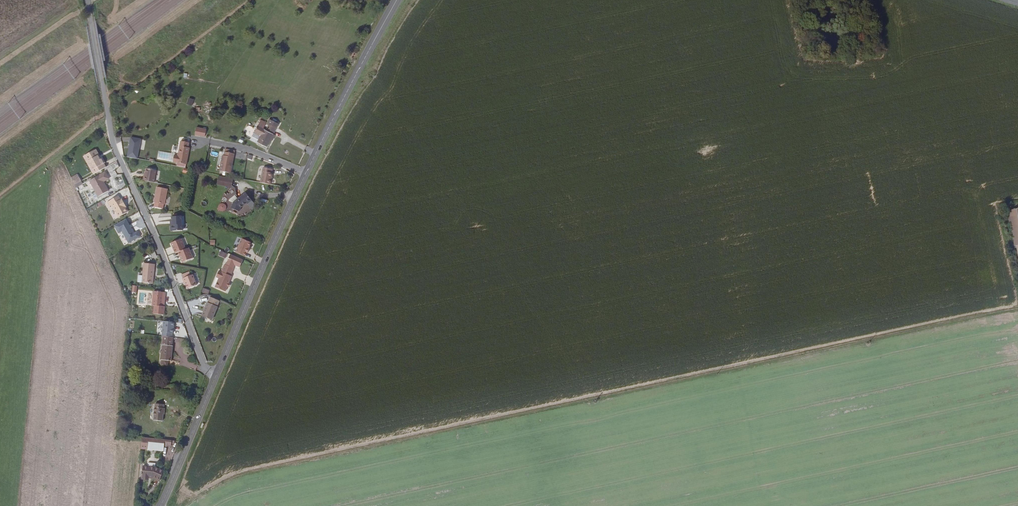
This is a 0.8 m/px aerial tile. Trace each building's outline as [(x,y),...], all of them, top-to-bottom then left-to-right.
[(254,132),(260,136),(257,143),(266,147),(278,123),(270,120),(265,130),(257,126),(254,132)] [(209,136),(210,128),(201,126),(199,134),(209,136)] [(245,135),(251,136),(253,128),(247,126),(245,135)] [(254,132),(249,142),(256,145),(257,143),(260,136),(254,132)] [(180,162),(179,166),(188,167),(188,164),(189,164),(192,147),(190,147),(191,142),(189,142),(189,139),(185,138),(185,141),(182,140),(180,155),(176,154),(175,161),(180,162)] [(87,154),(96,172),(105,168),(103,164),(104,164),(102,159),(100,160),(98,156),(99,155),(96,149),(87,154)] [(227,152),(226,156),(224,155),(221,171),(232,172),(236,153),(227,152)] [(147,175),(146,175),(146,180),(156,182),(158,169),(149,168),(147,175)] [(265,168),(263,183),(273,185),(274,173),(273,173),(274,169),(265,168)] [(109,177),(107,171),(91,179),(99,195),(109,190),(104,179),(109,177)] [(219,176),(218,184),(233,187),(235,180),(219,176)] [(167,203),(169,188),(159,186),(156,201),(158,201),(157,206),(165,208),(166,203),(167,203)] [(249,204),(253,200),(247,193),(247,192),(240,198),(239,199),(237,196),(233,199),(235,202),(232,207),(240,210),(247,202),(249,204)] [(119,196),(107,202),(109,206),(112,204),(117,217),(126,213),(127,211),(126,209),(124,208),(126,208),(122,200),(121,200),(119,196)] [(217,209),(223,213),(227,206),(221,203),(217,209)] [(183,217),(173,217),(174,226),(172,226),(173,229),(174,231),(184,230),(183,217)] [(129,242),(141,236),(139,231),(135,233),(127,218),(115,224),(119,232),(123,230),(129,242)] [(184,238),(173,243),(177,253),(180,252),(188,249),(184,238)] [(249,247),(252,242),(242,238),(236,251),(246,256),(247,252),(248,252),(250,248),(249,247)] [(188,249),(180,252),(184,263),(195,258),(191,248),(188,249)] [(235,264),(240,267),(243,259),(231,254),(227,261),(235,264)] [(153,283),(154,264),(144,263),(142,282),(153,283)] [(226,264),(223,272),(231,275),(234,268),(233,268),(226,264)] [(223,272),(220,270),(217,277),(219,278),(219,279),(219,281),(218,282),(217,283),(216,285),(216,288),(225,291),(227,286),(229,283),(232,276),(231,275),(223,272)] [(188,289),(198,286),(194,275),(184,279),(185,283),(186,282),(188,289)] [(163,306),(164,291),(154,290),(152,314),(164,315),(165,306),(163,306)] [(207,302),(201,316),(204,317),(210,320),(212,320),(218,306),(207,302)] [(171,362),(173,339),(164,338),(161,366),(168,367),(168,362),(171,362)] [(164,420),(166,404),(154,403),(153,419),(164,420)] [(166,441),(143,438),(142,449),(148,449),(148,450),(165,452),(166,441)] [(149,462),(149,466),(144,466),(143,477),(150,478),(150,476),(155,477),(163,480),(166,471),(158,467),(158,463),(149,462)]
